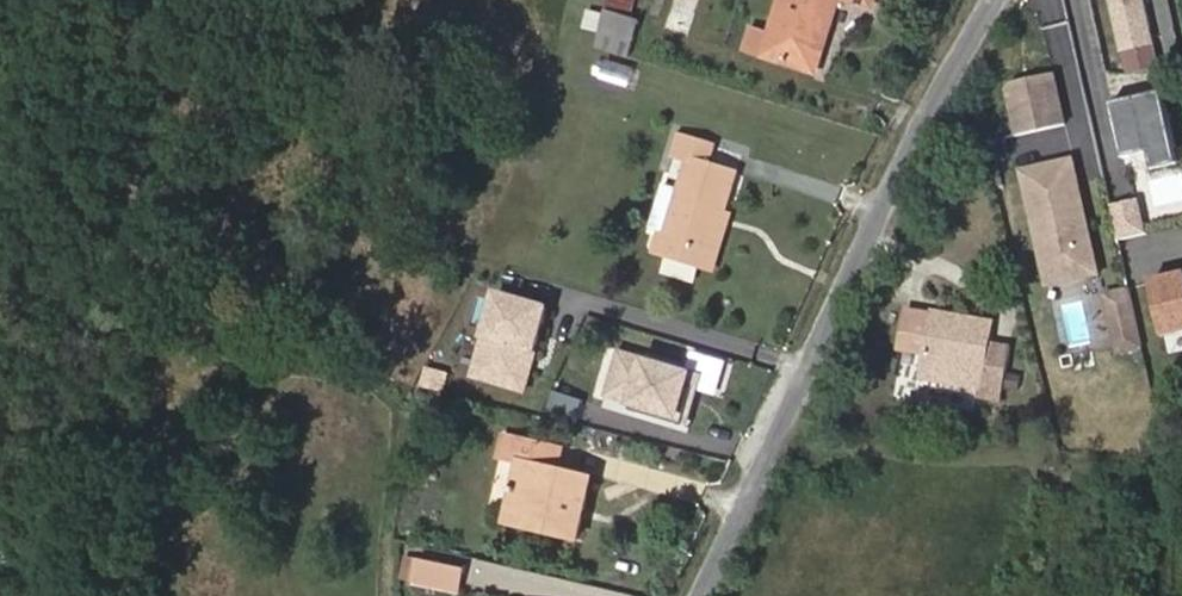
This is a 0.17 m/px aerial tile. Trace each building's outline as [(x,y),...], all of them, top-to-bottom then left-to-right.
[(636,0),(609,0),(607,9),(631,16),(636,0)] [(839,0),(782,0),(772,33),(754,28),(747,50),(810,71),(820,41),(825,43),(839,0)] [(629,58),(643,19),(631,16),(607,9),(606,13),(601,32),(596,47),(629,58)] [(601,32),(606,13),(591,10),(586,28),(601,32)] [(816,73),(825,43),(820,41),(810,71),(816,73)] [(596,75),(634,87),(640,69),(602,57),(596,75)] [(1018,136),(1066,125),(1055,74),(1015,82),(1009,92),(1018,136)] [(1177,147),(1165,92),(1112,103),(1124,159),(1150,153),(1177,147)] [(710,163),(715,145),(680,135),(674,155),(690,160),(681,190),(664,185),(650,228),(662,232),(655,251),(713,269),(731,214),(725,212),(737,171),(710,163)] [(1180,164),(1177,147),(1150,153),(1153,169),(1180,164)] [(1099,274),(1074,160),(1023,171),(1048,286),(1099,274)] [(1148,234),(1140,199),(1111,206),(1119,240),(1148,234)] [(1143,348),(1130,290),(1106,295),(1119,354),(1143,348)] [(549,308),(498,292),(474,373),(525,388),(549,308)] [(1060,304),(1069,346),(1091,341),(1082,300),(1060,304)] [(981,389),(992,325),(908,310),(902,348),(927,352),(923,378),(981,389)] [(707,373),(621,348),(608,392),(635,400),(632,408),(691,426),(707,373)] [(1028,390),(1031,369),(1008,366),(1005,386),(1028,390)] [(447,377),(423,371),(419,387),(443,393),(447,377)] [(584,399),(558,391),(551,413),(577,422),(584,399)] [(587,509),(594,478),(521,460),(506,523),(580,541),(585,517),(580,516),(582,508),(587,509)] [(413,581),(418,558),(408,556),(403,579),(413,581)] [(461,592),(466,568),(418,558),(413,581),(413,583),(461,592)]
